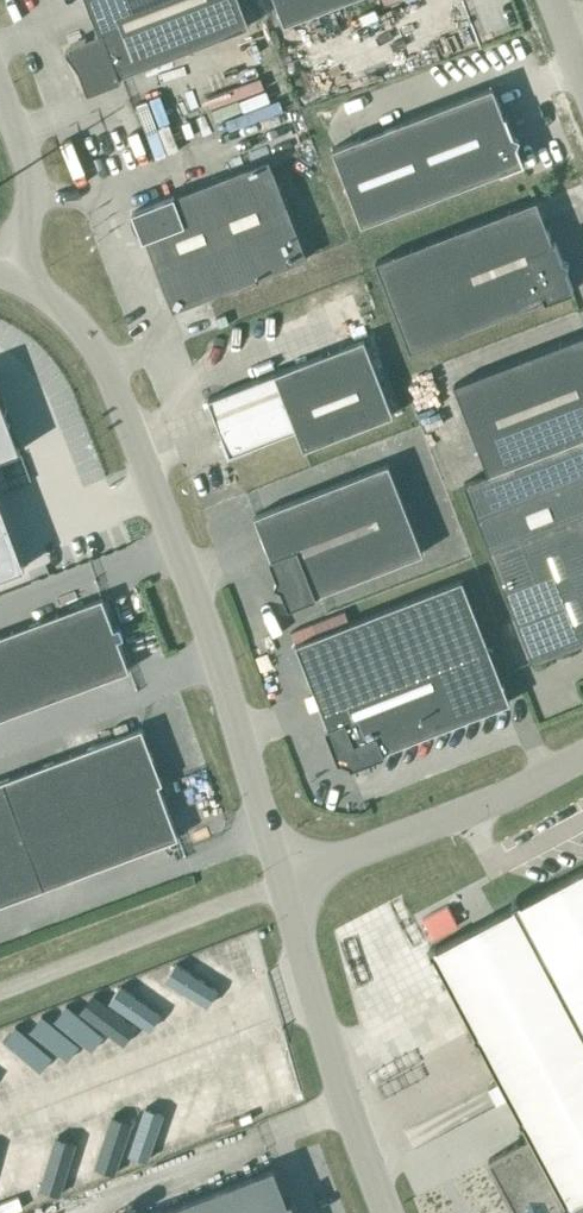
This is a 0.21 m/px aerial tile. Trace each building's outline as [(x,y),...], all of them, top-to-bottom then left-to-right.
[(240,0),(86,0),(98,32),(69,43),(70,46),(65,49),(78,67),(88,91),(122,78),(121,74),(250,25),(240,0)] [(284,24),(346,0),(275,0),(284,24)] [(245,90),(270,83),(260,50),(235,58),(245,90)] [(504,115),(493,86),(407,119),(332,147),(362,224),(500,171),(500,172),(525,163),(517,143),(520,137),(513,134),(506,114),(504,115)] [(307,258),(271,165),(269,159),(132,212),(143,240),(145,239),(173,310),(307,258)] [(553,241),(536,199),(376,261),(410,350),(544,299),(545,301),(574,289),(566,270),(569,263),(562,260),(555,241),(553,241)] [(454,384),(472,430),(489,473),(464,483),(477,517),(502,507),(582,476),(582,334),(454,384)] [(364,338),(275,372),(207,398),(229,455),(296,429),(303,449),(393,414),(364,338)] [(21,449),(0,392),(0,457),(21,449)] [(489,473),(472,430),(255,515),(271,557),(269,558),(277,578),(274,584),(281,587),(288,607),(316,596),(316,594),(423,552),(482,529),(477,517),(464,483),(489,473)] [(502,507),(477,517),(482,529),(533,661),(582,641),(582,476),(502,507)] [(0,501),(0,576),(25,567),(0,501)] [(296,643),(328,726),(325,727),(338,761),(350,767),(385,753),(383,750),(510,701),(462,578),(296,643)] [(127,669),(101,598),(0,635),(0,717),(127,669)] [(0,779),(0,902),(178,836),(159,782),(163,781),(143,726),(0,779)] [(429,948),(445,978),(500,1080),(489,1086),(497,1101),(508,1096),(516,1111),(529,1136),(489,1157),(519,1212),(582,1212),(582,866),(429,948)] [(253,1112),(243,1117),(245,1123),(256,1119),(253,1112)] [(274,1165),(150,1212),(297,1212),(292,1198),(290,1199),(290,1200),(287,1201),(274,1165)]
